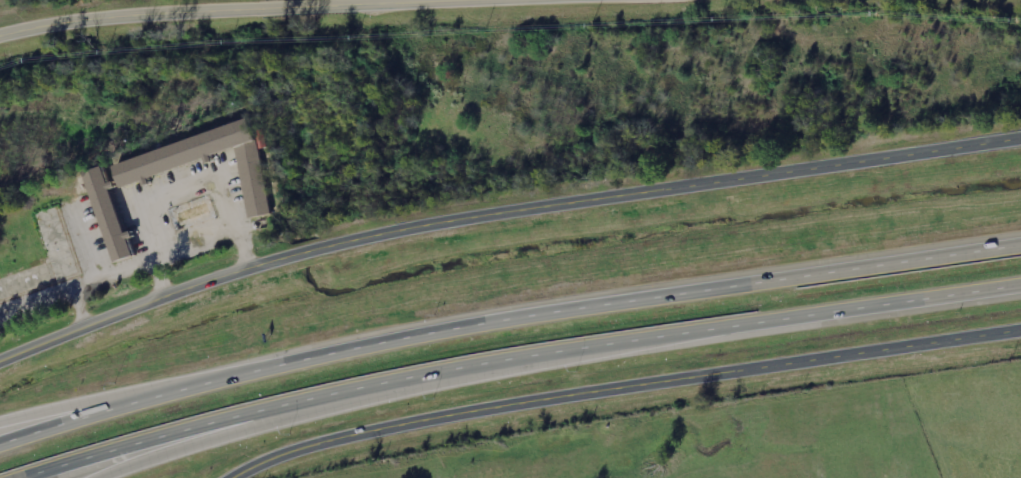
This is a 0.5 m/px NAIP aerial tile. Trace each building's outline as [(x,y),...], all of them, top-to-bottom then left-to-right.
[(113,165),(245,119),(268,214),(247,219),(232,149),(121,191),(113,165)] [(113,264),(82,180),(102,172),(135,257),(113,264)]
